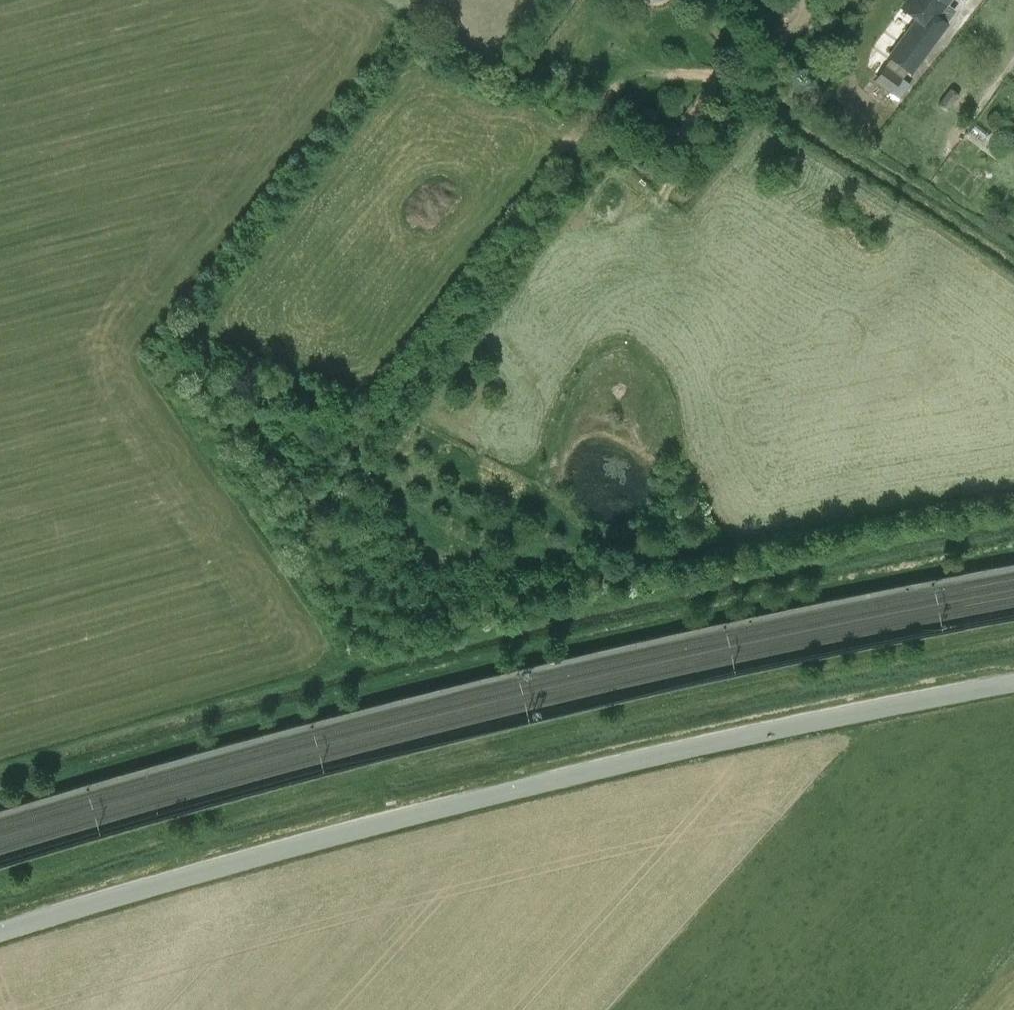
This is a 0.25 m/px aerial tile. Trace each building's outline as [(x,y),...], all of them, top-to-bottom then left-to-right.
[(916,16),(887,55),(890,58),(872,81),(883,90),(885,88),(889,91),(887,94),(897,101),(899,98),(900,98),(911,83),(902,77),(908,71),(912,74),(949,23),(937,14),(947,0),(907,0),(903,6),(916,16)] [(939,108),(945,113),(957,97),(950,93),(939,108)] [(983,145),(990,135),(976,124),(968,134),(983,145)]
